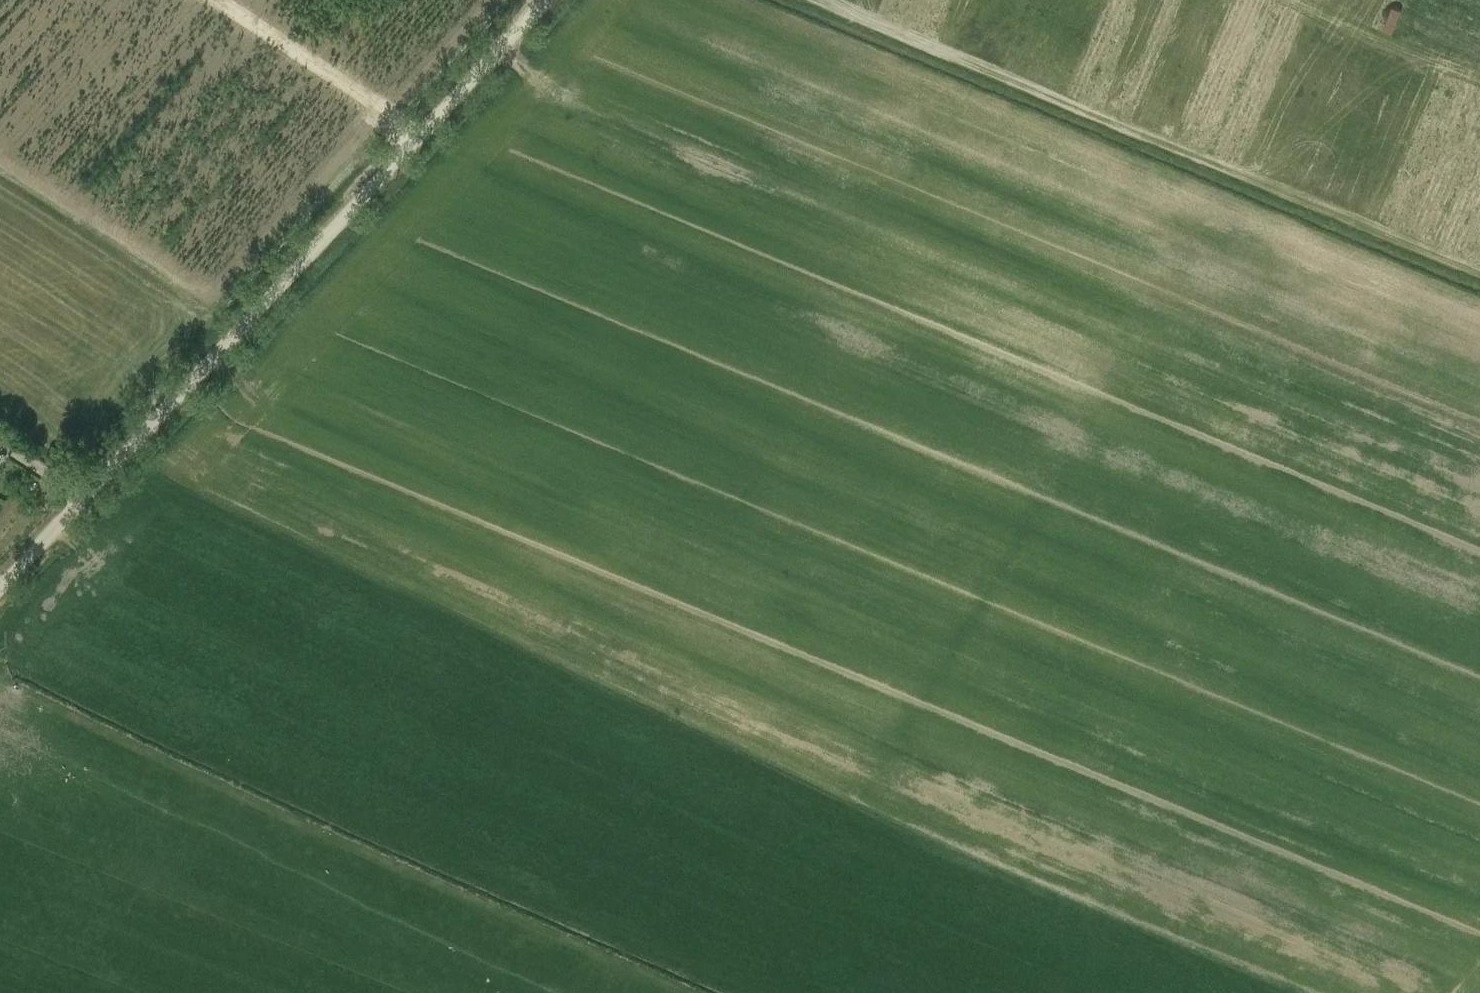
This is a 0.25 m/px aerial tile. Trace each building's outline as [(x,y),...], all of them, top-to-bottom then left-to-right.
[(1392,7),(1387,30),(1397,32),(1402,9),(1392,7)]
